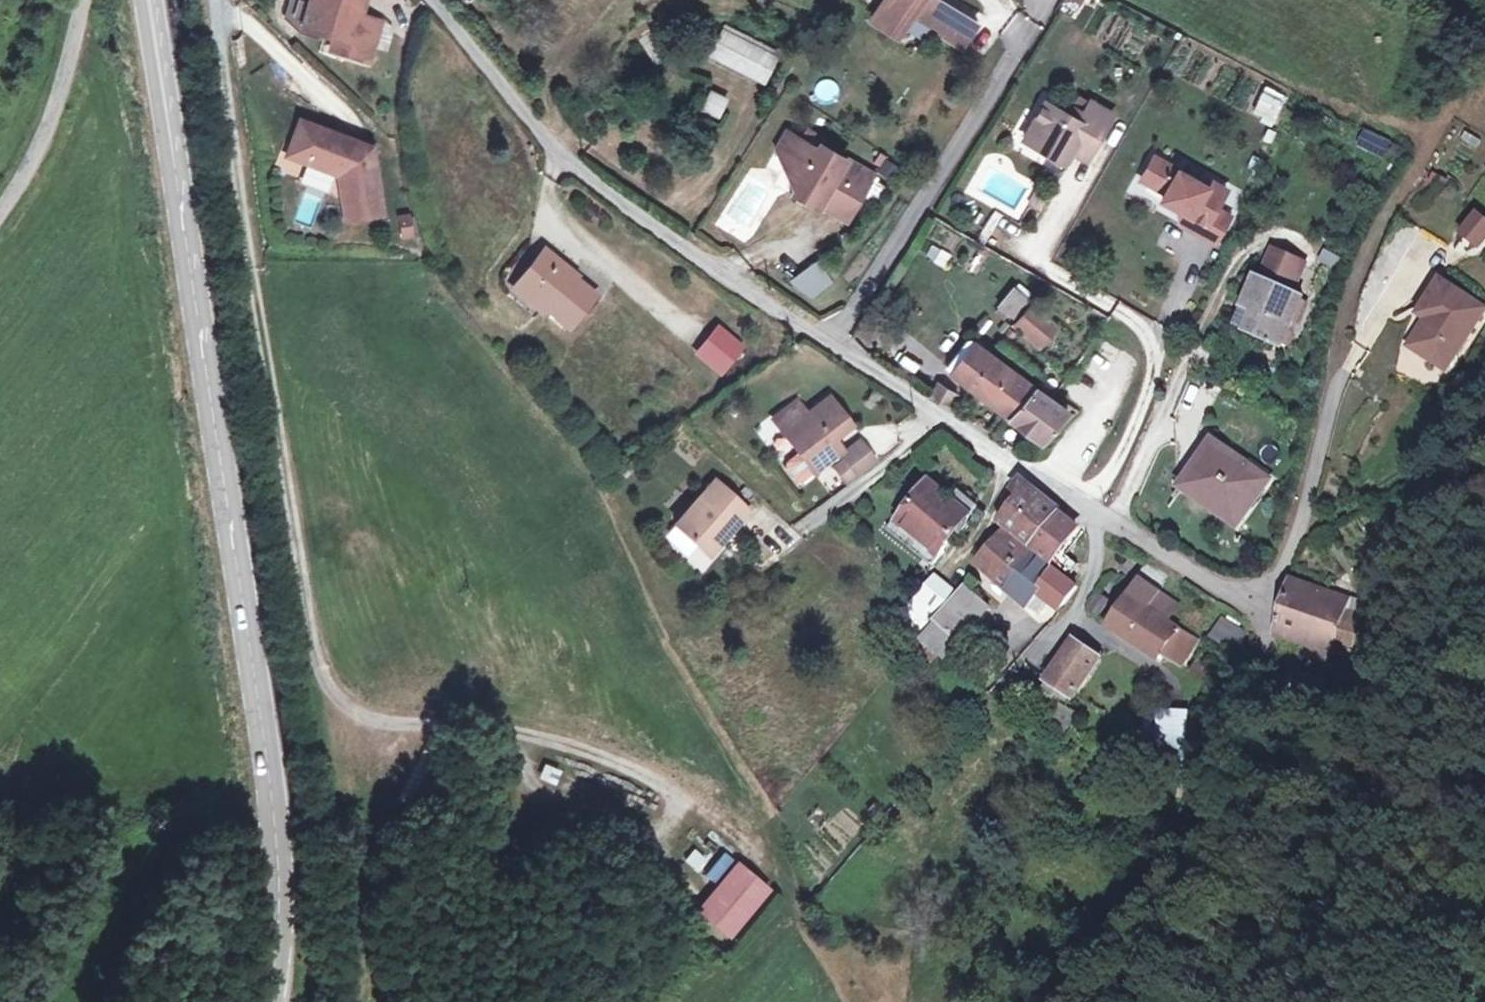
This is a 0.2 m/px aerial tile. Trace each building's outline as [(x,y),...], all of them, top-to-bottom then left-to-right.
[(283,20),(298,33),(308,0),(289,0),(283,20)] [(362,0),(308,0),(298,33),(330,43),(346,48),(342,59),(364,66),(377,27),(355,20),(362,0)] [(941,0),(893,0),(878,24),(902,39),(918,15),(946,32),(943,36),(966,50),(981,28),(939,2),(941,0)] [(1061,4),(1081,17),(1091,0),(1063,0),(1061,4)] [(728,37),(715,61),(766,88),(779,65),(728,37)] [(327,54),(342,59),(346,48),(330,43),(327,54)] [(815,82),(817,102),(838,100),(836,79),(815,82)] [(1261,88),(1252,117),(1275,124),(1285,96),(1261,88)] [(715,96),(706,113),(721,120),(729,103),(715,96)] [(1090,100),(1082,114),(1104,127),(1112,113),(1090,100)] [(1085,159),(1104,127),(1082,114),(1071,108),(1066,116),(1043,103),(1027,130),(1039,137),(1034,146),(1062,162),(1069,150),(1085,159)] [(297,125),(287,151),(304,158),(301,167),(340,182),(337,189),(349,193),(354,223),(381,218),(370,153),(356,155),(334,147),(337,140),(297,125)] [(1022,139),(1034,146),(1039,137),(1027,130),(1022,139)] [(778,155),(785,171),(801,144),(789,137),(778,155)] [(795,195),(793,199),(812,210),(817,202),(823,206),(824,214),(846,228),(874,183),(822,152),(820,156),(801,144),(785,171),(795,195)] [(301,167),(304,158),(287,151),(283,160),(301,167)] [(1180,221),(1215,241),(1226,223),(1211,215),(1228,185),(1211,176),(1207,184),(1153,155),(1142,176),(1153,182),(1155,179),(1169,186),(1162,197),(1186,210),(1180,221)] [(349,193),(337,189),(344,225),(354,223),(349,193)] [(1035,197),(1029,207),(1038,212),(1043,202),(1035,197)] [(817,202),(812,210),(818,213),(823,206),(817,202)] [(1459,231),(1475,243),(1484,230),(1484,222),(1473,213),(1459,231)] [(397,217),(401,240),(418,237),(413,214),(397,217)] [(1280,246),(1275,255),(1303,268),(1307,259),(1280,246)] [(569,276),(543,255),(514,291),(565,332),(589,302),(564,282),(569,276)] [(1283,342),(1305,291),(1294,286),(1303,268),(1275,255),(1267,273),(1265,272),(1246,310),(1254,315),(1245,334),(1270,346),(1274,338),(1283,342)] [(809,302),(837,282),(820,260),(792,279),(809,302)] [(1441,363),(1482,303),(1440,276),(1419,306),(1426,313),(1407,342),(1441,363)] [(1023,300),(1010,289),(995,308),(1009,319),(1023,300)] [(1044,331),(1023,316),(1015,329),(1034,343),(1044,331)] [(716,330),(698,353),(720,372),(739,349),(716,330)] [(943,372),(1009,417),(1032,390),(967,342),(943,372)] [(953,394),(937,383),(928,397),(947,410),(958,394),(955,391),(953,394)] [(1063,414),(1032,390),(1009,417),(1043,441),(1063,414)] [(850,426),(826,399),(806,417),(794,404),(771,424),(799,455),(816,475),(839,455),(829,444),(823,437),(829,432),(835,439),(850,426)] [(829,444),(835,439),(829,432),(823,437),(829,444)] [(1238,523),(1268,477),(1212,438),(1186,476),(1221,500),(1215,508),(1238,523)] [(843,463),(856,477),(871,464),(854,445),(841,460),(843,463)] [(816,475),(799,455),(787,466),(786,472),(798,485),(804,486),(816,475)] [(834,471),(847,485),(856,477),(843,463),(834,471)] [(1180,484),(1215,508),(1221,500),(1186,476),(1180,484)] [(941,554),(978,504),(959,490),(953,497),(931,482),(910,511),(901,507),(892,520),(941,554)] [(743,511),(714,483),(673,529),(705,559),(728,531),(726,531),(743,511)] [(1004,524),(1036,544),(1062,513),(1065,509),(1027,486),(1019,496),(1022,498),(1004,524)] [(997,520),(1004,524),(1022,498),(1019,496),(1014,492),(997,520)] [(1076,524),(1062,513),(1036,544),(1070,569),(1077,558),(1060,546),(1076,524)] [(933,566),(941,554),(892,520),(884,532),(933,566)] [(1044,604),(1056,614),(1075,586),(1033,552),(1030,557),(1001,534),(976,565),(1024,607),(1034,594),(1044,604)] [(1159,591),(1167,579),(1143,563),(1123,593),(1127,596),(1107,626),(1127,639),(1148,607),(1159,591)] [(936,621),(958,594),(933,577),(913,604),(936,621)] [(1320,661),(1329,663),(1332,651),(1342,599),(1291,585),(1279,627),(1279,637),(1323,649),(1320,661)] [(963,588),(958,594),(936,621),(920,640),(942,658),(987,608),(963,588)] [(1175,602),(1159,591),(1148,607),(1165,618),(1175,602)] [(1034,616),(1044,604),(1034,594),(1024,607),(1034,616)] [(1350,656),(1363,605),(1342,599),(1332,651),(1350,656)] [(920,640),(936,621),(913,604),(897,626),(918,643),(920,640)] [(1165,618),(1148,607),(1127,639),(1157,659),(1161,652),(1178,664),(1181,659),(1195,638),(1165,618)] [(1211,635),(1232,649),(1243,632),(1222,618),(1211,635)] [(1076,698),(1099,657),(1074,642),(1049,682),(1076,698)] [(1197,654),(1191,664),(1204,670),(1209,660),(1197,654)] [(1294,697),(1316,706),(1324,687),(1301,678),(1294,697)] [(1043,695),(1057,703),(1070,710),(1076,698),(1049,682),(1043,695)] [(1057,703),(1041,731),(1067,746),(1083,717),(1070,710),(1057,703)] [(1137,719),(1135,742),(1156,743),(1180,744),(1180,732),(1181,715),(1154,712),(1152,720),(1137,719)] [(1194,717),(1181,715),(1180,732),(1194,732),(1194,717)] [(1194,732),(1180,732),(1180,744),(1180,749),(1195,748),(1194,732)] [(1155,770),(1181,771),(1180,749),(1180,744),(1156,743),(1155,770)] [(545,765),(540,780),(557,786),(562,770),(545,765)] [(699,872),(709,860),(693,848),(684,861),(699,872)] [(715,884),(734,859),(723,851),(704,876),(715,884)] [(769,892),(736,863),(696,911),(729,939),(769,892)]
